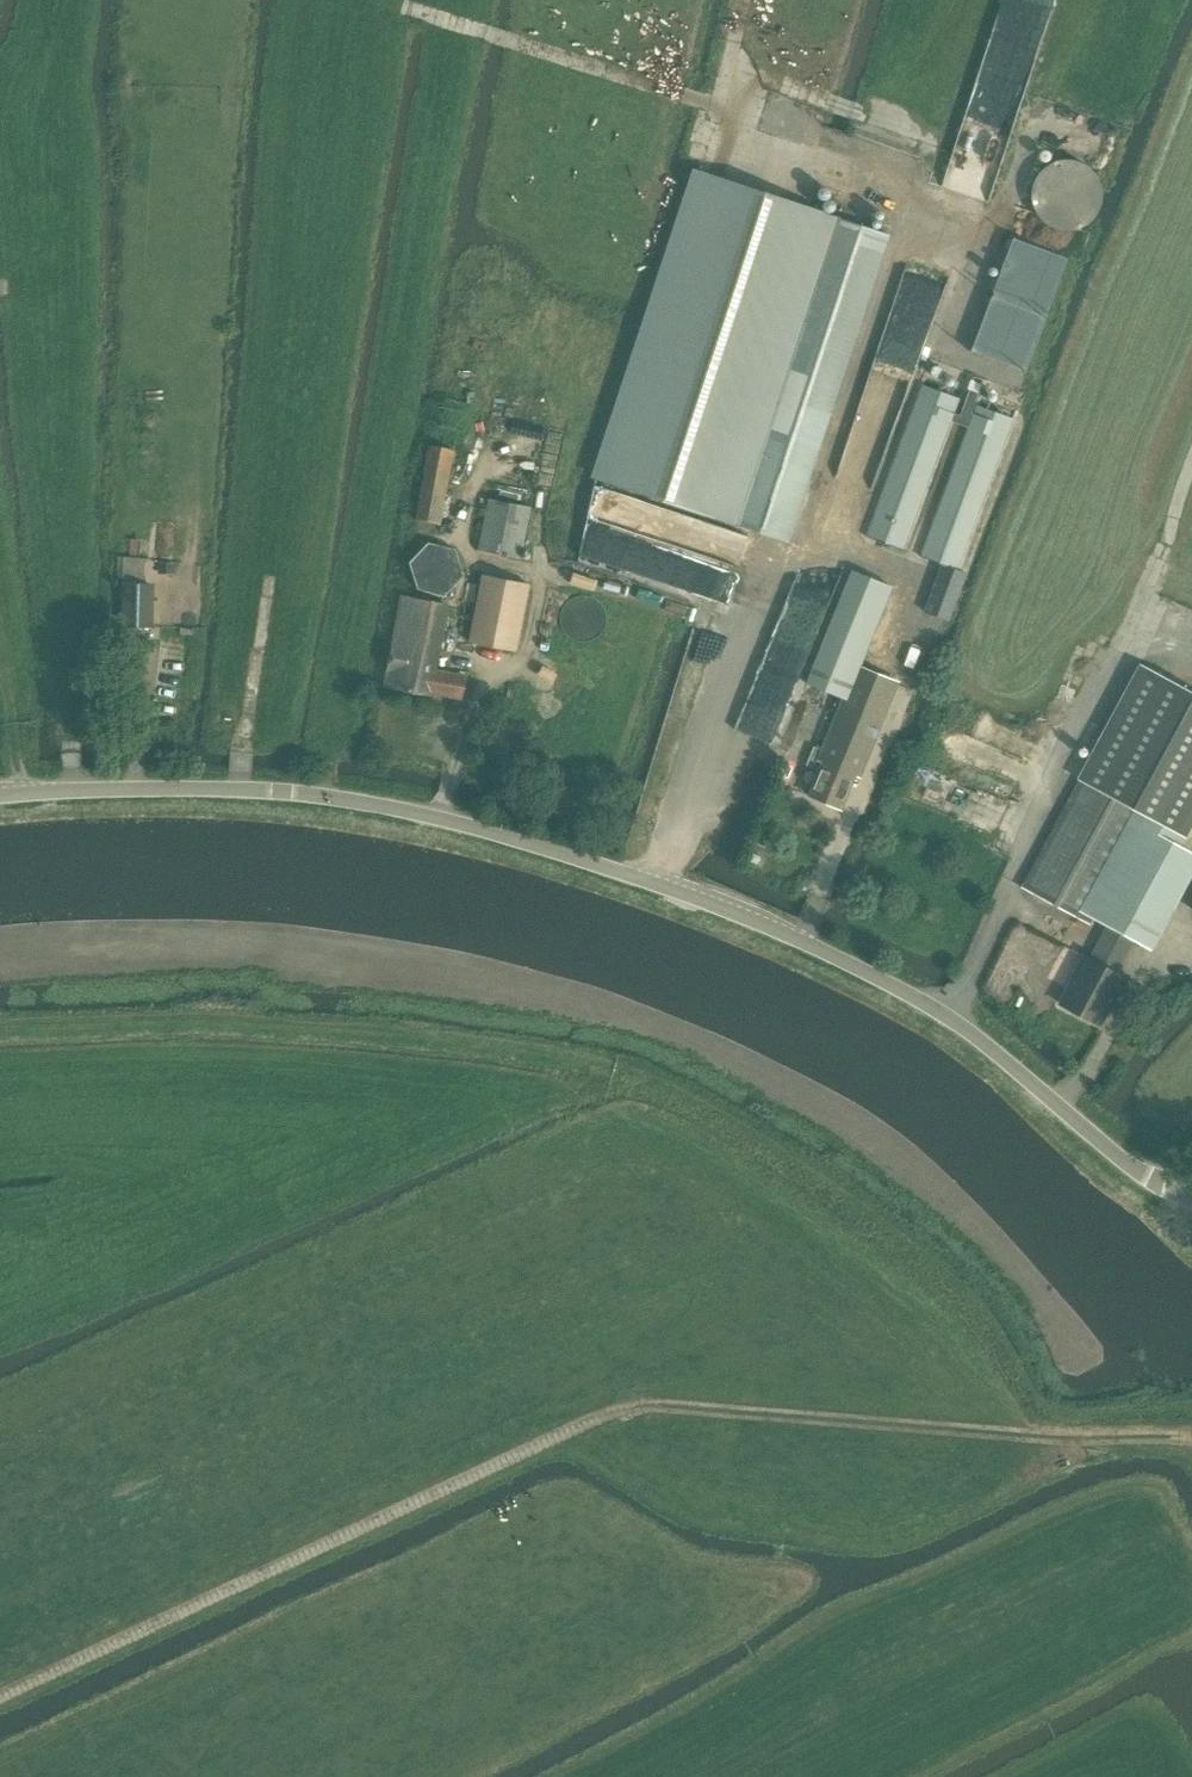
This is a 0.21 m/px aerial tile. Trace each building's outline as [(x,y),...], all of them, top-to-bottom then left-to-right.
[(1034,203),(1035,206),(1036,208),(1038,211),(1039,214),(1041,216),(1043,219),(1046,221),(1048,223),(1051,224),(1053,226),(1056,227),(1059,228),(1062,229),(1065,229),(1068,229),(1072,229),(1075,229),(1078,228),(1081,227),(1084,226),(1086,224),(1089,223),(1091,221),(1094,219),(1096,216),(1098,214),(1099,211),(1101,208),(1102,206),(1103,203),(1104,200),(1104,197),(1104,193),(1104,190),(1104,187),(1103,184),(1102,181),(1101,178),(1099,176),(1098,173),(1096,170),(1094,168),(1091,166),(1089,164),(1086,162),(1084,161),(1081,160),(1078,159),(1075,158),(1072,158),(1068,158),(1065,158),(1062,158),(1059,159),(1056,160),(1053,161),(1051,162),(1048,164),(1046,166),(1043,168),(1041,170),(1039,173),(1038,176),(1036,178),(1035,181),(1034,184),(1033,187),(1033,190),(1033,193),(1033,197),(1033,200),(1034,203)] [(696,172),(595,478),(788,542),(889,236),(696,172)] [(1013,239),(970,352),(1026,373),(1068,259),(1013,239)] [(867,538),(902,551),(958,399),(925,387),(867,538)] [(924,612),(948,621),(965,573),(957,570),(1013,419),(977,404),(921,558),(943,566),(931,595),(924,612)] [(429,447),(416,521),(440,525),(454,451),(429,447)] [(488,499),(478,551),(520,559),(531,508),(488,499)] [(407,562),(406,563),(414,591),(443,598),(463,576),(455,548),(426,541),(407,562)] [(172,563),(160,563),(160,573),(172,573),(172,563)] [(819,770),(809,796),(841,809),(855,775),(860,776),(898,683),(856,666),(889,586),(852,574),(807,685),(843,699),(822,751),(814,748),(807,765),(819,770)] [(469,642),(516,651),(529,585),(482,576),(469,642)] [(153,584),(122,584),(121,627),(152,627),(153,584)] [(609,622),(610,615),(608,608),(604,602),(599,597),(593,593),(586,591),(579,591),(572,594),(566,598),(561,603),(558,609),(557,617),(557,624),(560,631),(564,636),(570,641),(577,643),(584,644),(591,643),(598,640),(603,635),(607,629),(609,622)] [(401,599),(384,687),(429,696),(430,693),(461,700),(466,677),(434,670),(447,608),(401,599)] [(1071,975),(1075,977),(1060,1005),(1098,1025),(1113,998),(1117,1000),(1127,980),(1111,971),(1116,963),(1120,965),(1133,941),(1145,947),(1191,861),(1191,853),(1178,845),(1191,819),(1191,693),(1142,666),(1080,781),(1022,887),(1089,924),(1092,919),(1107,927),(1090,960),(1082,956),(1071,975)]
